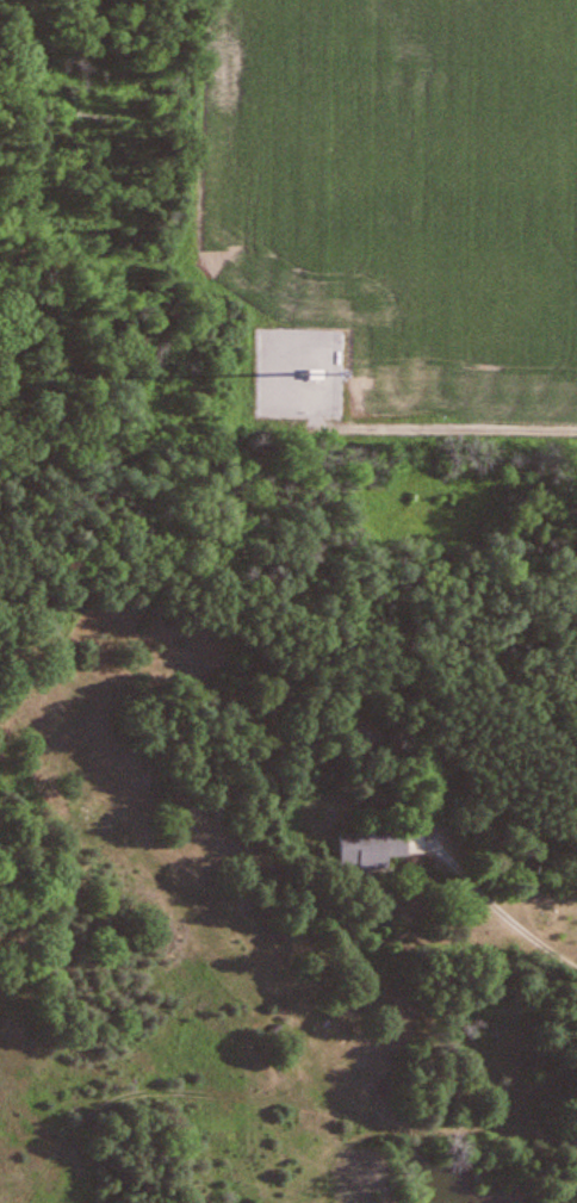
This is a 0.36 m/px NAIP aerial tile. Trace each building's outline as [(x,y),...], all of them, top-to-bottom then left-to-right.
[(362,731),(353,731),(354,742),(363,742),(362,731)] [(400,835),(329,835),(330,870),(378,870),(378,858),(400,858),(400,835)]
